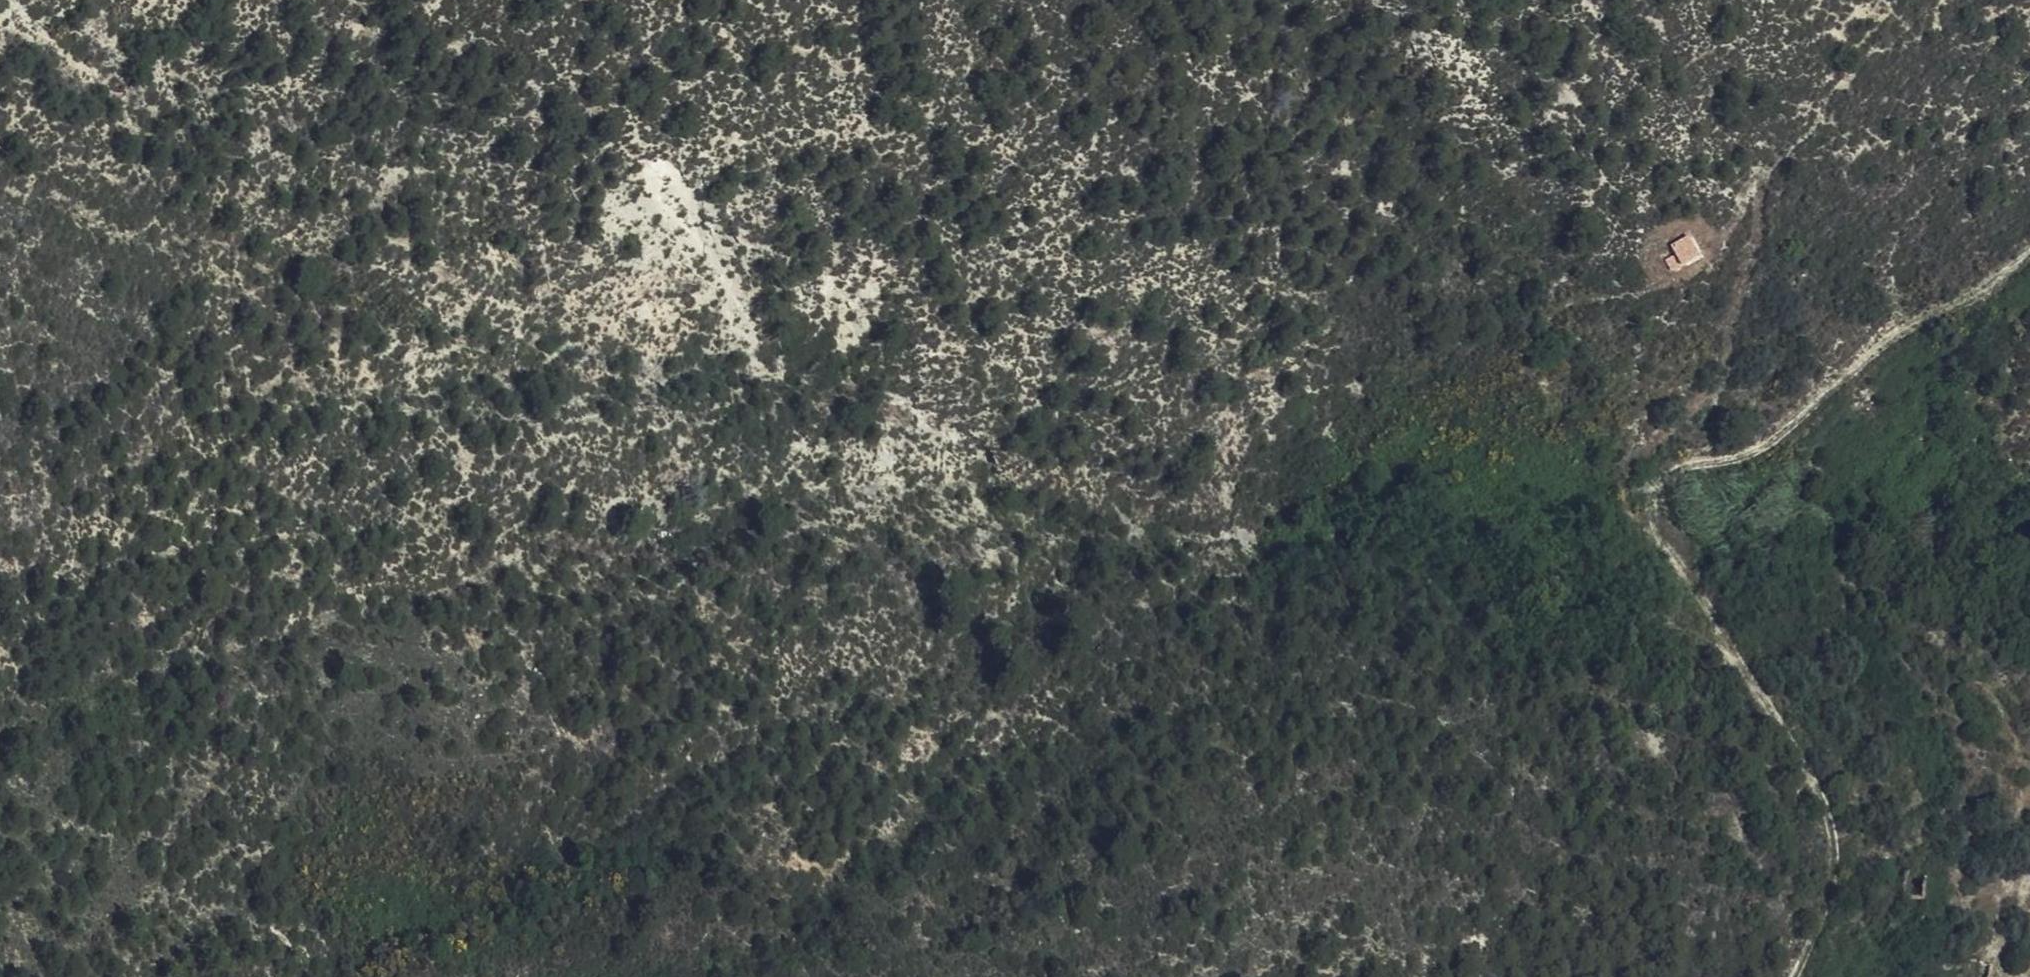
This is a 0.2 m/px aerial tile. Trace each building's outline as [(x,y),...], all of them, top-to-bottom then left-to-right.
[(1670,263),(1675,278),(1678,287),(1701,277),(1695,260),(1693,254),(1670,263)]
